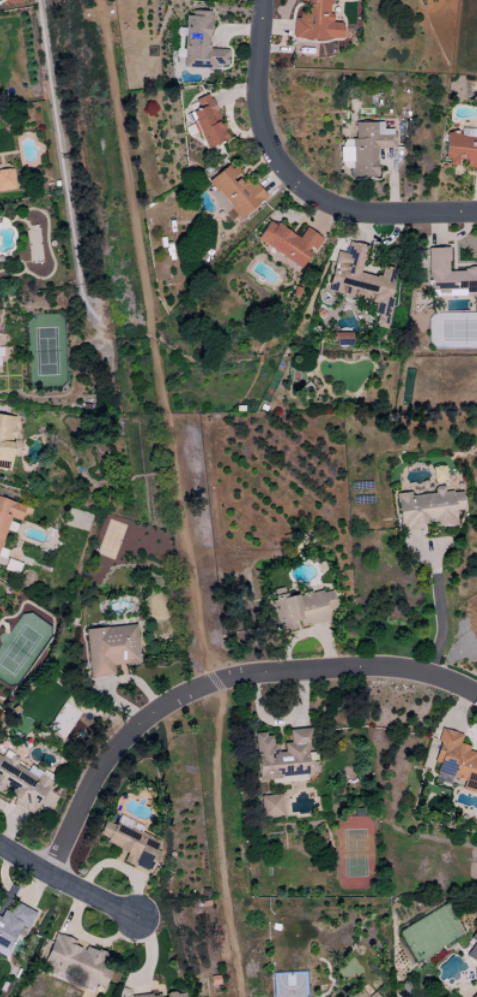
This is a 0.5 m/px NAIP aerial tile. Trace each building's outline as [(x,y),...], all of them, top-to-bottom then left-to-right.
[(341,40),(342,23),(329,22),(330,0),(302,0),(301,10),(297,10),(297,18),(292,18),(291,38),(341,40)] [(181,68),(213,68),(213,65),(226,65),(227,49),(208,49),(209,13),(183,12),(181,68)] [(225,139),(208,94),(194,99),(197,109),(188,112),(202,148),(225,139)] [(353,123),(354,138),(350,138),(351,178),(375,177),(375,149),(393,148),(393,129),(381,129),(381,122),(353,123)] [(458,128),(458,132),(445,131),(442,164),(456,166),(457,160),(464,161),(463,171),(476,172),(476,130),(458,128)] [(206,180),(222,199),(216,204),(232,224),(265,196),(254,184),(248,189),(227,164),(206,180)] [(0,170),(0,191),(13,189),(10,169),(0,170)] [(255,239),(299,269),(311,252),(312,253),(321,239),(304,228),(297,239),(268,219),(255,239)] [(326,292),(374,302),(372,315),(376,316),(374,327),(384,329),(396,269),(381,267),(379,277),(359,273),(365,246),(346,242),(344,253),(334,252),(326,292)] [(350,345),(349,333),(333,333),(334,346),(350,345)] [(9,470),(14,417),(0,415),(0,469),(9,470)] [(431,467),(431,481),(444,481),(443,466),(431,467)] [(394,493),(398,530),(429,527),(455,525),(453,510),(462,509),(460,491),(443,493),(442,486),(432,487),(433,494),(408,496),(408,492),(394,493)] [(0,498),(0,544),(4,530),(13,532),(16,522),(18,523),(24,505),(0,498)] [(274,631),(296,628),(296,626),(328,621),(326,610),(334,608),(330,589),(268,599),(274,631)] [(84,629),(87,677),(111,675),(111,666),(138,664),(135,625),(84,629)] [(255,782),(307,779),(305,744),(309,744),(309,729),(287,730),(288,743),(281,743),(282,752),(276,752),(275,744),(271,744),(270,734),(253,735),(255,782)] [(466,753),(468,745),(458,744),(460,733),(438,729),(432,761),(437,762),(434,778),(461,783),(460,791),(476,794),(476,755),(466,753)] [(16,765),(19,759),(4,750),(0,757),(0,795),(1,796),(4,792),(13,798),(10,803),(31,815),(49,783),(16,765)] [(259,796),(260,817),(281,816),(280,795),(259,796)] [(121,863),(150,874),(158,852),(154,850),(158,840),(103,819),(95,838),(126,850),(121,863)] [(5,956),(19,925),(26,929),(33,912),(13,903),(8,913),(0,909),(0,954),(5,956)] [(476,966),(476,931),(475,930),(462,946),(467,949),(462,955),(476,966)] [(40,969),(84,985),(85,983),(103,989),(109,972),(99,968),(104,954),(83,947),(82,950),(74,948),(76,941),(52,933),(40,969)] [(358,988),(348,996),(365,996),(358,988)]
